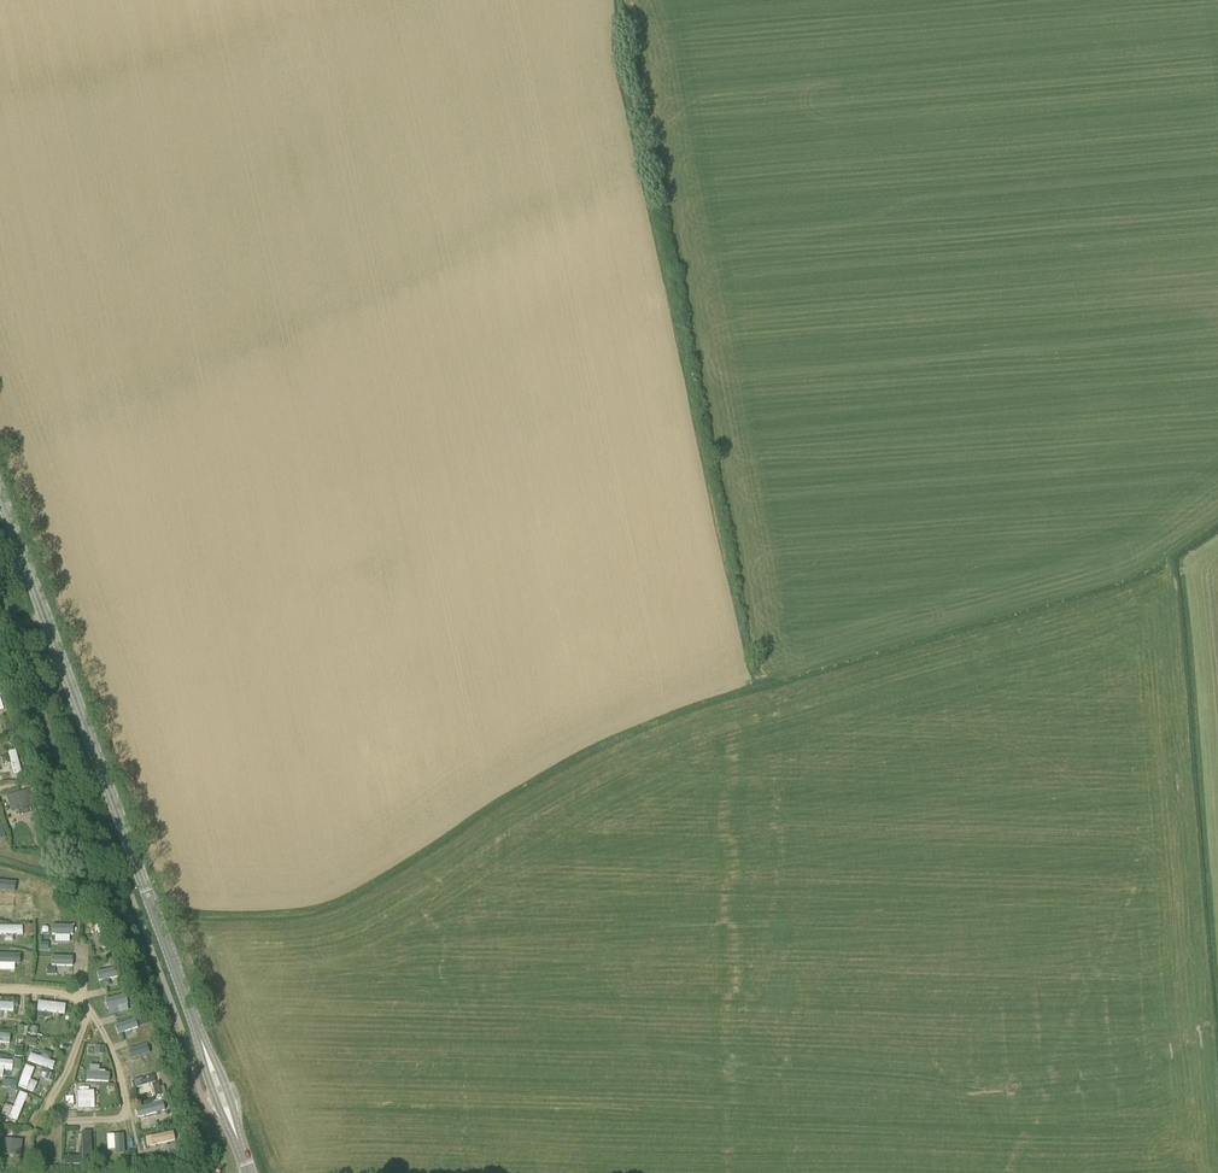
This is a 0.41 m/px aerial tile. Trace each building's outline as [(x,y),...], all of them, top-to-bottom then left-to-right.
[(38,794),(32,796),(34,806),(41,805),(38,794)] [(9,836),(0,836),(0,847),(9,847),(9,836)] [(17,909),(7,909),(7,922),(17,922),(17,909)] [(57,941),(78,941),(78,928),(56,929),(57,941)] [(3,960),(3,975),(24,976),(24,960),(3,960)] [(56,972),(77,973),(78,961),(57,960),(56,972)] [(104,986),(117,986),(117,975),(104,975),(104,986)] [(110,1003),(114,1015),(134,1009),(130,997),(110,1003)] [(3,1019),(3,1015),(19,1015),(19,1004),(0,1004),(0,1019),(3,1019)] [(43,1004),(42,1014),(71,1015),(71,1005),(43,1004)] [(121,1020),(106,1024),(108,1030),(122,1026),(121,1020)] [(120,1027),(124,1040),(143,1033),(139,1021),(120,1027)] [(17,1044),(17,1036),(0,1036),(0,1044),(17,1044)] [(39,1043),(36,1062),(45,1064),(48,1044),(39,1043)] [(22,1093),(33,1096),(39,1070),(28,1067),(22,1093)] [(145,1078),(136,1083),(142,1093),(150,1088),(145,1078)] [(4,1096),(11,1097),(12,1089),(5,1087),(4,1096)] [(81,1093),(82,1110),(103,1109),(102,1092),(81,1093)] [(143,1120),(154,1117),(152,1112),(142,1115),(143,1120)] [(126,1127),(117,1127),(119,1161),(128,1160),(126,1127)] [(96,1164),(95,1134),(86,1135),(87,1156),(69,1157),(69,1166),(96,1164)] [(165,1162),(173,1161),(170,1139),(161,1140),(165,1162)] [(5,1140),(4,1154),(26,1154),(26,1141),(5,1140)]
